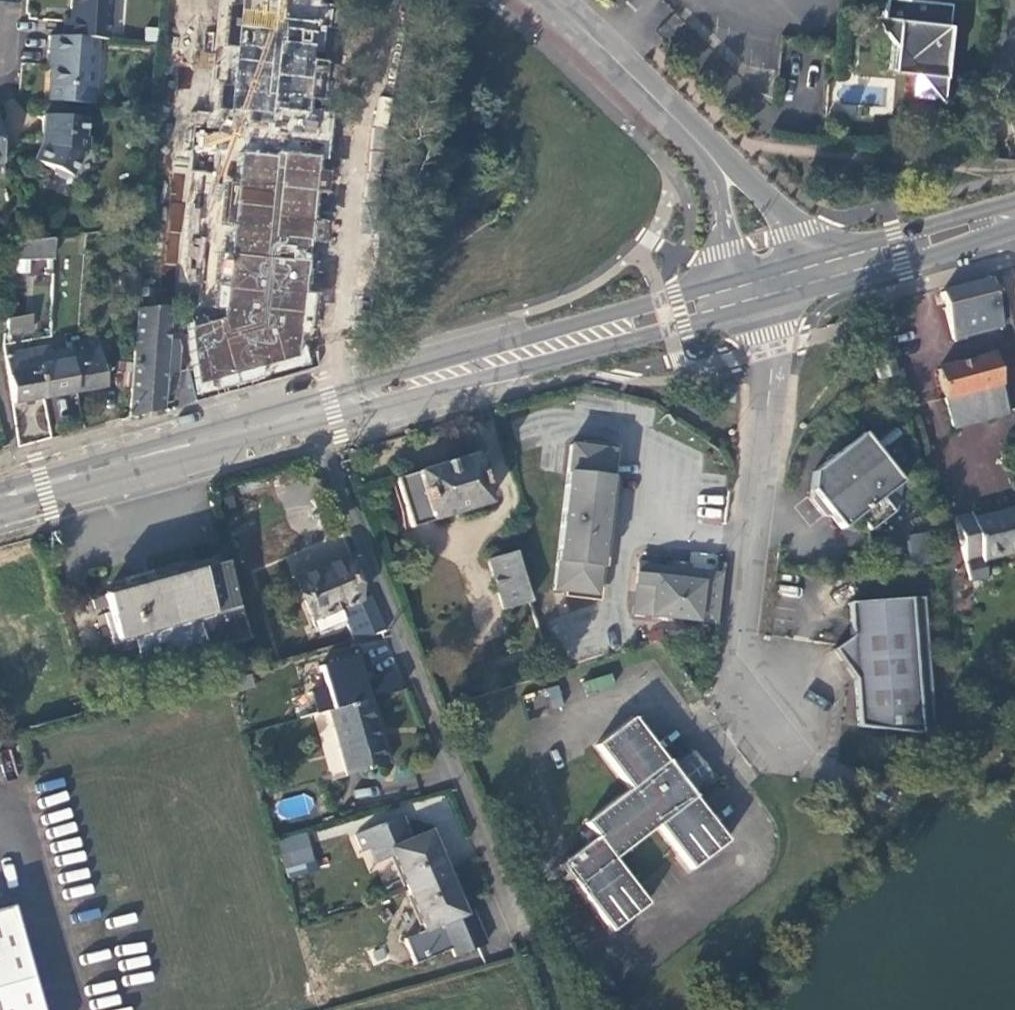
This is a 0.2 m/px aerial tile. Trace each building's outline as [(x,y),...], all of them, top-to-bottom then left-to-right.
[(107,40),(110,0),(71,0),(70,19),(65,20),(64,37),(95,40),(107,40)] [(198,399),(318,364),(312,346),(339,0),(220,0),(210,108),(221,110),(202,317),(186,324),(198,399)] [(915,0),(886,0),(883,29),(896,42),(894,68),(917,71),(914,95),(941,98),(951,4),(915,0)] [(64,37),(48,36),(47,53),(51,53),(49,87),(75,89),(92,90),(95,40),(64,37)] [(47,101),(74,102),(75,89),(49,87),(47,101)] [(48,173),(55,176),(59,176),(62,176),(68,173),(76,157),(86,152),(87,138),(85,138),(85,120),(43,117),(40,136),(42,136),(33,159),(47,165),(48,173)] [(166,202),(164,263),(179,264),(181,202),(166,202)] [(53,238),(15,243),(13,260),(52,259),(53,238)] [(140,275),(123,275),(123,288),(139,287),(140,275)] [(990,280),(941,294),(953,340),(963,338),(963,336),(1002,326),(990,280)] [(131,417),(163,409),(168,334),(170,309),(156,310),(139,311),(131,417)] [(11,338),(37,332),(33,312),(7,318),(11,338)] [(71,363),(76,392),(106,387),(99,345),(97,344),(95,338),(67,343),(67,344),(69,350),(71,363)] [(69,350),(67,344),(55,347),(56,353),(69,350)] [(53,366),(71,363),(69,350),(56,353),(55,347),(52,348),(50,348),(53,366)] [(34,375),(39,373),(39,369),(53,366),(50,348),(30,352),(34,375)] [(12,405),(44,399),(39,373),(34,375),(30,352),(5,356),(12,405)] [(944,400),(949,399),(999,385),(991,355),(935,370),(944,400)] [(872,362),(877,381),(896,375),(891,356),(872,362)] [(44,399),(76,392),(71,363),(53,366),(39,369),(39,373),(44,399)] [(999,385),(949,399),(954,414),(1003,401),(999,385)] [(862,433),(811,471),(809,491),(839,530),(855,517),(868,531),(892,512),(880,498),(900,482),(862,433)] [(568,473),(610,479),(614,451),(572,444),(568,473)] [(472,455),(443,464),(457,514),(464,511),(485,504),(476,474),(488,469),(484,455),(472,457),(472,455)] [(457,514),(443,464),(395,478),(411,528),(436,520),(457,514)] [(566,483),(608,489),(610,479),(568,473),(566,483)] [(562,513),(604,519),(608,489),(566,483),(562,513)] [(696,518),(723,521),(726,496),(698,494),(696,518)] [(488,511),(485,504),(464,511),(466,518),(488,511)] [(1014,553),(1014,509),(970,519),(969,514),(954,518),(964,558),(979,555),(981,561),(1014,553)] [(560,523),(602,529),(604,519),(562,513),(560,523)] [(556,554),(598,560),(602,529),(560,523),(556,554)] [(905,536),(910,556),(930,551),(926,532),(905,536)] [(487,561),(501,611),(529,603),(514,552),(487,561)] [(555,562),(597,568),(598,560),(556,554),(555,562)] [(340,562),(294,581),(311,622),(338,611),(351,641),(383,631),(370,599),(359,603),(347,573),(358,568),(354,558),(342,563),(340,562)] [(671,568),(688,569),(688,564),(671,561),(671,568)] [(592,596),(597,568),(555,562),(550,590),(592,596)] [(224,564),(101,597),(119,657),(139,652),(143,661),(205,644),(207,651),(245,641),(235,602),(224,564)] [(713,624),(720,574),(688,569),(671,568),(647,564),(646,575),(640,576),(634,613),(713,624)] [(855,680),(858,727),(934,735),(924,598),(849,603),(851,637),(833,650),(855,680)] [(298,720),(332,709),(369,697),(374,696),(361,654),(287,673),(298,720)] [(535,710),(563,703),(559,685),(531,692),(535,710)] [(369,697),(332,709),(355,774),(392,761),(369,697)] [(730,842),(696,797),(667,758),(634,714),(597,743),(630,787),(587,821),(597,835),(561,862),(613,931),(650,902),(616,857),(660,823),(694,869),(730,842)] [(667,758),(696,797),(718,779),(689,742),(667,758)] [(391,852),(405,888),(445,870),(429,832),(416,837),(406,814),(387,821),(386,818),(353,831),(359,850),(369,847),(373,858),(391,852)] [(273,838),(281,866),(310,857),(302,831),(273,838)] [(462,911),(445,870),(405,888),(421,929),(401,937),(412,962),(449,946),(452,954),(483,941),(469,908),(462,911)] [(11,909),(0,912),(0,1009),(39,1009),(11,909)]
